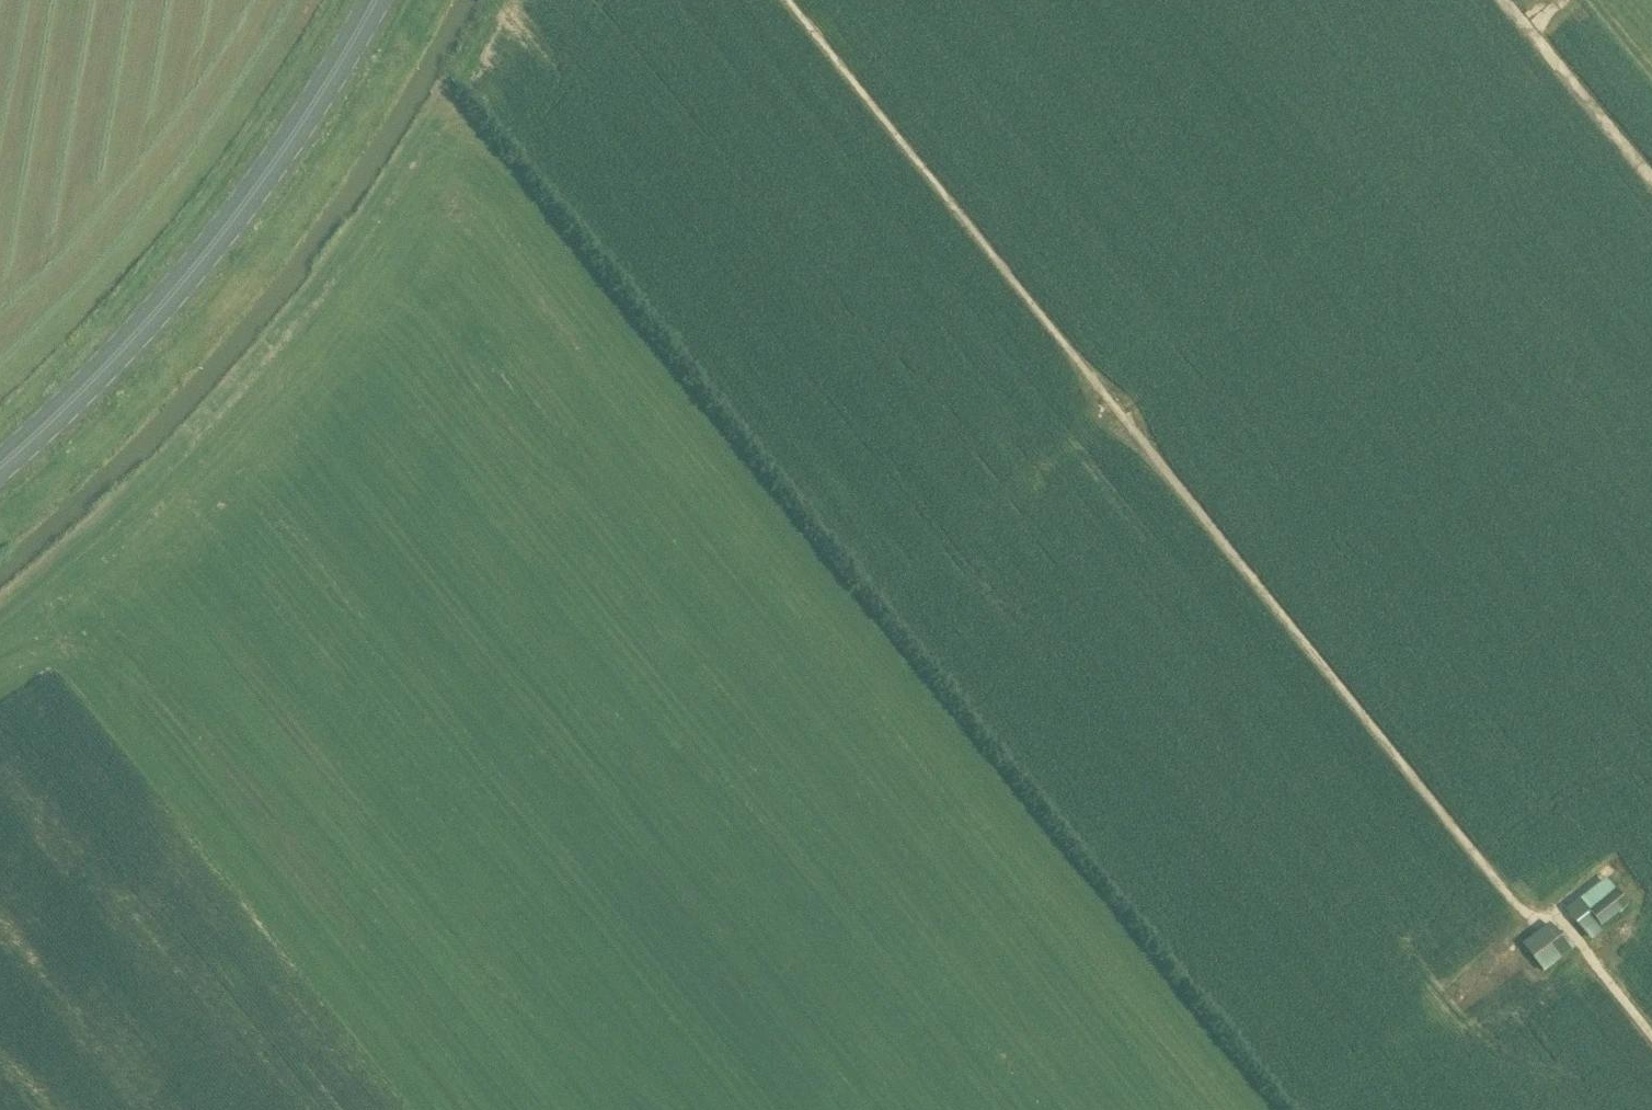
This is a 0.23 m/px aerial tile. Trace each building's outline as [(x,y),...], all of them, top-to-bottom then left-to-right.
[(1624,920),(1603,896),(1573,921),(1594,946),(1624,920)] [(1534,985),(1564,963),(1540,931),(1510,954),(1534,985)]
